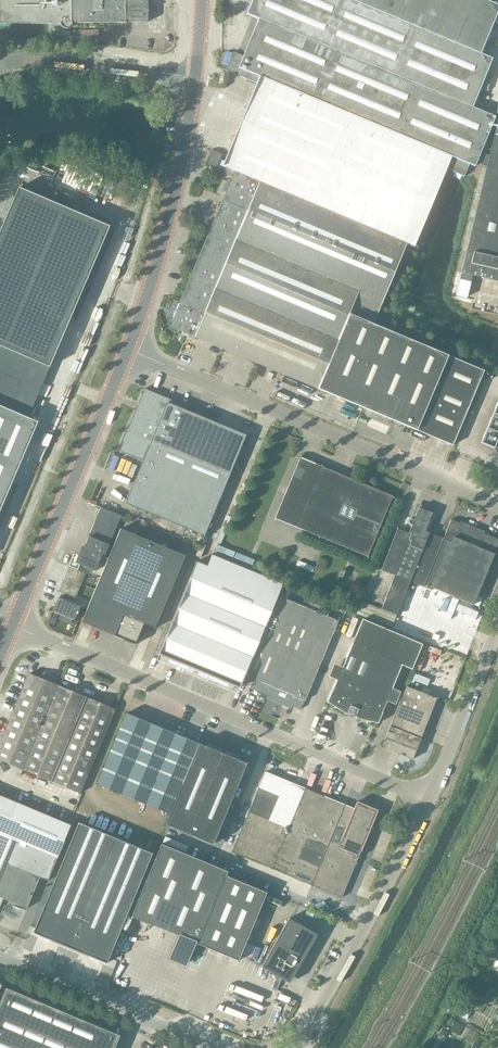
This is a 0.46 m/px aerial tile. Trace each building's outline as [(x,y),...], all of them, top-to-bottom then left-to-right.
[(60,23),(60,24),(61,25),(61,26),(62,27),(63,28),(64,28),(65,29),(66,29),(67,29),(69,28),(70,28),(71,27),(72,26),(72,25),(72,24),(73,23),(149,22),(149,14),(149,0),(0,0),(0,24),(60,23)] [(452,171),(464,177),(465,176),(470,164),(475,166),(495,117),(472,108),(493,59),(481,54),(497,12),(497,5),(489,1),(489,0),(254,0),(248,14),(259,19),(244,56),(233,52),(232,55),(226,70),(227,71),(258,84),(261,76),(451,157),(455,158),(457,159),(452,171)] [(446,170),(451,157),(261,76),(258,84),(248,105),(228,154),(224,162),(222,161),(220,166),(218,165),(222,155),(212,151),(206,166),(213,168),(233,177),(235,171),(414,246),(416,241),(417,240),(417,239),(418,237),(445,172),(446,170)] [(470,239),(462,273),(497,282),(497,119),(470,239)] [(282,375),(317,390),(326,368),(349,313),(355,315),(373,323),(406,243),(235,171),(233,177),(223,200),(215,219),(180,303),(175,317),(170,328),(279,374),(282,375)] [(28,418),(41,387),(110,227),(19,188),(0,232),(0,406),(28,418)] [(326,368),(317,390),(452,446),(484,371),(454,358),(376,326),(373,324),(373,323),(355,315),(349,313),(326,368)] [(229,429),(228,428),(219,425),(196,415),(187,411),(173,405),(174,401),(165,397),(146,390),(143,397),(141,403),(140,405),(138,410),(128,433),(127,432),(123,442),(124,443),(120,451),(144,461),(126,504),(205,537),(247,436),(229,429)] [(481,443),(494,449),(497,440),(497,403),(481,443)] [(38,422),(28,418),(0,406),(0,511),(38,422)] [(327,540),(368,558),(393,497),(301,458),(276,519),(327,540)] [(84,554),(80,553),(76,563),(96,572),(103,555),(105,556),(122,516),(102,508),(84,550),(86,550),(84,554)] [(419,508),(414,520),(412,519),(411,519),(410,519),(409,519),(408,520),(408,521),(407,522),(407,523),(408,524),(409,524),(410,525),(412,526),(408,534),(422,539),(425,532),(432,514),(419,508)] [(410,582),(432,591),(433,589),(473,606),(477,595),(497,546),(497,540),(484,534),(484,532),(460,522),(460,524),(451,520),(444,539),(425,532),(422,539),(405,580),(410,582)] [(82,624),(82,625),(130,645),(139,622),(155,629),(186,556),(121,529),(84,620),(82,620),(81,624),(82,624)] [(381,570),(395,576),(405,580),(422,539),(408,534),(398,530),(381,570)] [(252,565),(255,560),(217,545),(215,550),(252,565)] [(159,655),(239,688),(240,689),(283,585),(212,555),(207,567),(197,563),(167,634),(159,655)] [(65,595),(73,598),(75,599),(86,575),(69,568),(59,592),(65,595)] [(339,575),(346,578),(349,572),(342,569),(339,575)] [(410,582),(405,580),(395,576),(381,609),(397,616),(410,582)] [(73,598),(65,595),(63,600),(59,598),(53,612),(60,615),(58,620),(71,625),(73,621),(74,621),(80,607),(71,603),(73,598)] [(267,696),(266,699),(284,706),(285,703),(302,710),(306,701),(339,622),(319,614),(322,607),(311,602),(308,609),(279,597),(247,676),(254,680),(250,689),(267,696)] [(359,602),(354,599),(351,606),(357,608),(359,602)] [(397,616),(381,609),(362,601),(357,613),(392,627),(397,616)] [(434,633),(432,638),(453,647),(461,629),(431,617),(435,609),(419,602),(408,629),(424,635),(426,629),(434,633)] [(364,621),(354,645),(403,666),(403,667),(413,671),(424,648),(364,621)] [(403,666),(354,645),(328,704),(347,716),(348,715),(357,718),(356,720),(378,725),(403,667),(403,666)] [(30,674),(12,716),(41,728),(59,686),(30,674)] [(41,728),(71,740),(88,698),(59,686),(41,728)] [(432,697),(406,687),(382,746),(384,747),(383,748),(399,754),(412,760),(421,739),(437,699),(432,697)] [(88,698),(71,740),(98,752),(116,710),(88,698)] [(98,784),(122,794),(151,724),(127,714),(98,784)] [(24,770),(41,728),(12,716),(0,745),(0,760),(24,770)] [(122,794),(146,804),(175,734),(154,725),(151,724),(122,794)] [(24,770),(53,783),(71,740),(41,728),(24,770)] [(146,804),(170,814),(199,744),(175,734),(146,804)] [(71,740),(53,783),(80,794),(98,752),(71,740)] [(170,814),(166,824),(190,835),(223,754),(199,744),(170,814)] [(223,754),(190,835),(214,844),(248,764),(223,754)] [(319,888),(342,898),(351,878),(379,810),(358,802),(355,809),(266,772),(233,852),(319,888)] [(0,797),(0,911),(4,900),(28,910),(41,879),(50,882),(73,826),(21,805),(0,797)] [(33,933),(51,941),(107,963),(108,961),(116,941),(152,854),(78,823),(40,915),(33,933)] [(131,916),(180,937),(171,957),(186,963),(195,943),(238,961),(266,893),(226,876),(228,872),(162,844),(131,916)] [(261,967),(268,971),(287,982),(289,984),(297,970),(317,935),(289,919),(261,967)] [(119,1035),(5,988),(0,1000),(0,1047),(113,1047),(119,1035)]
